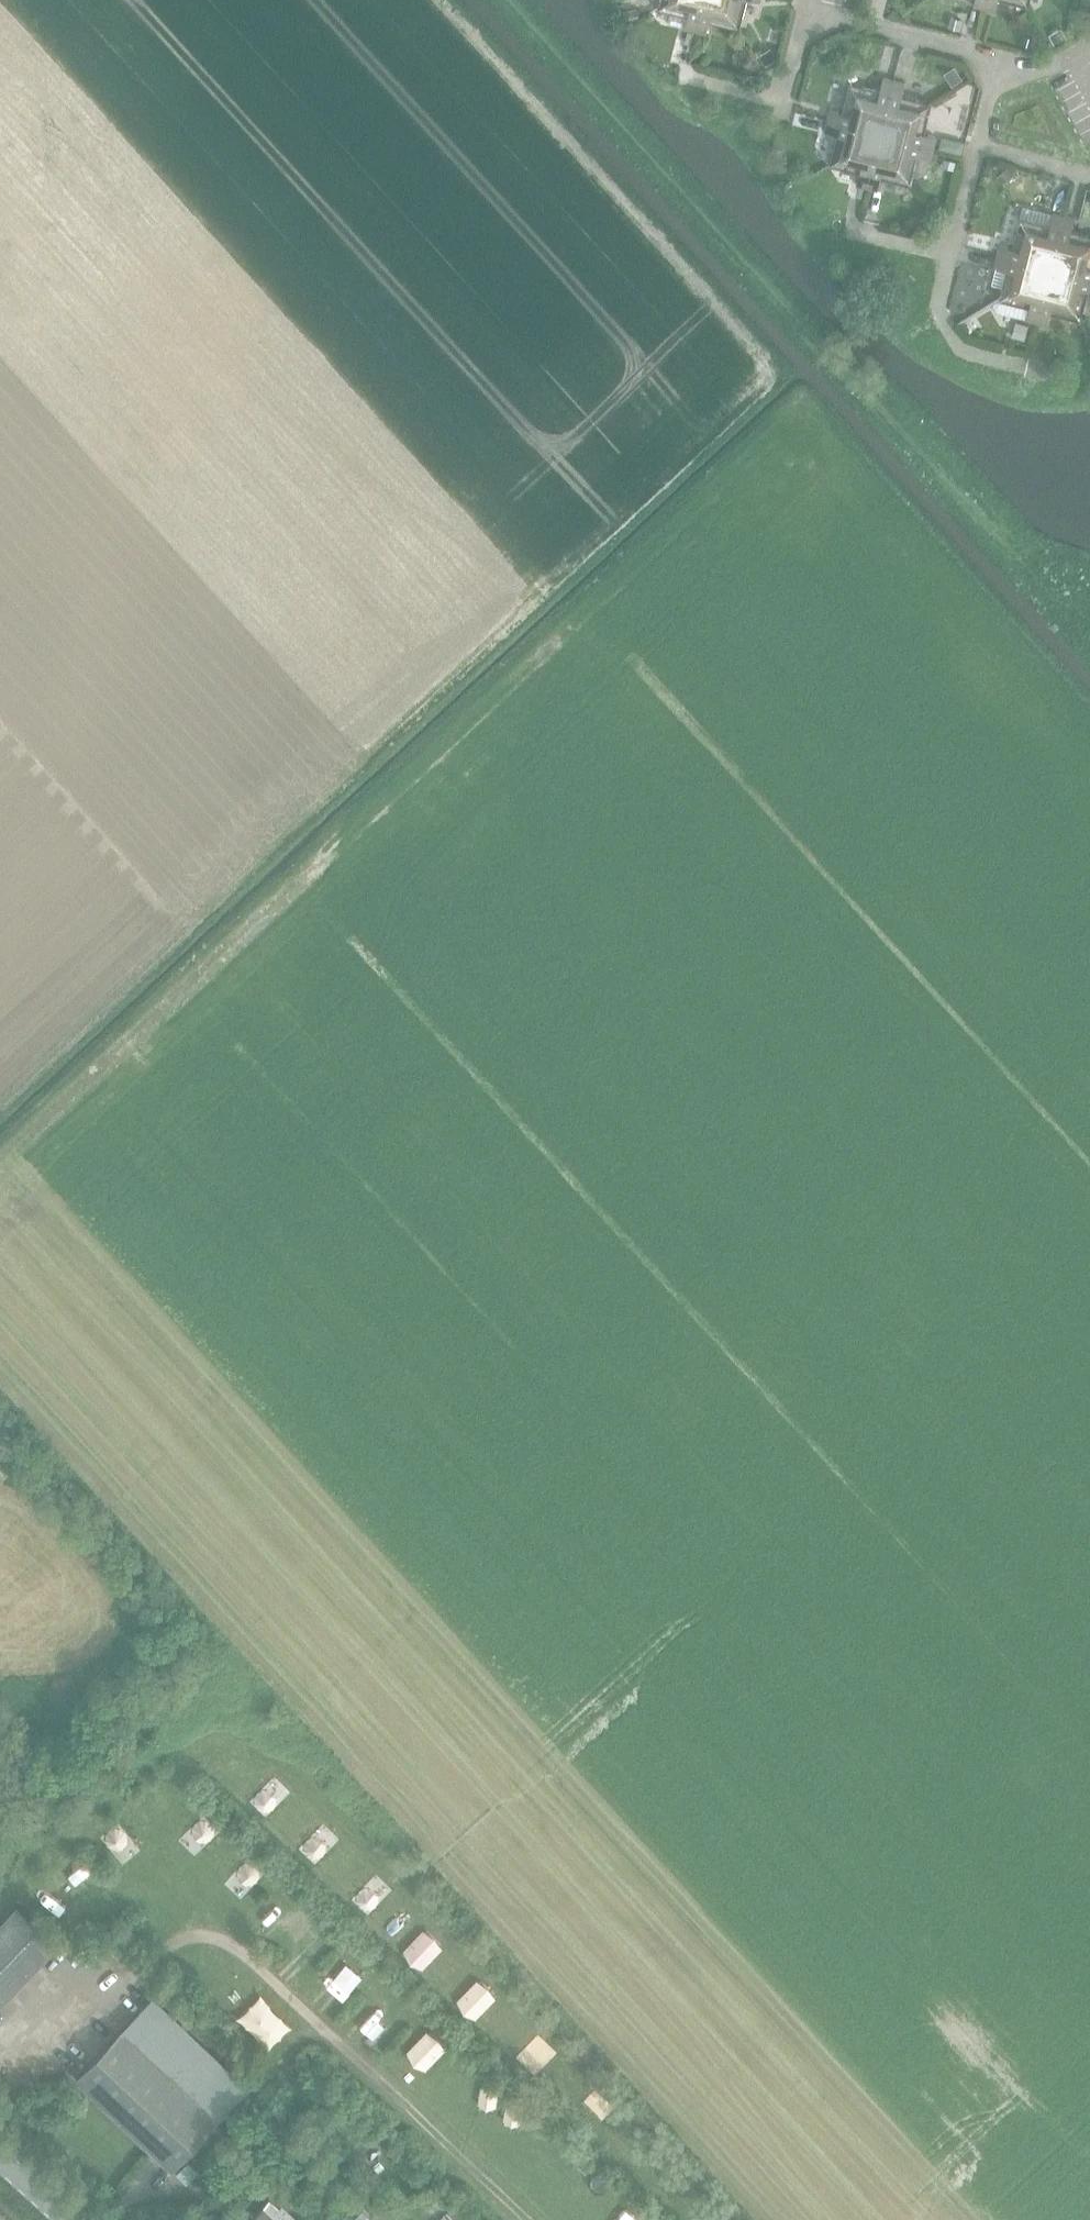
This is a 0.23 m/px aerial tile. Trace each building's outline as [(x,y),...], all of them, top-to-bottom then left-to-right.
[(695,30),(702,0),(669,0),(665,2),(670,10),(687,14),(684,27),(695,30)] [(734,20),(722,0),(702,0),(695,30),(705,33),(709,20),(726,24),(734,20)] [(734,20),(741,15),(745,0),(722,0),(734,20)] [(983,7),(994,10),(997,0),(985,0),(983,7)] [(1020,43),(1031,46),(1033,39),(1022,36),(1020,43)] [(880,133),(893,80),(882,77),(879,90),(861,85),(854,90),(880,133)] [(880,133),(923,107),(918,100),(900,95),(904,82),(893,80),(880,133)] [(826,119),(880,133),(854,90),(846,94),(842,112),(829,109),(826,119)] [(880,133),(933,146),(936,135),(923,132),(927,115),(923,107),(880,133)] [(837,158),(880,133),(826,119),(824,130),(837,133),(832,151),(837,158)] [(856,183),(866,186),(880,133),(837,158),(841,166),(859,171),(856,183)] [(898,180),(905,176),(880,133),(866,186),(877,189),(880,176),(898,180)] [(930,157),(933,146),(880,133),(905,176),(913,171),(917,154),(930,157)] [(1049,268),(1063,214),(1052,212),(1049,225),(1031,220),(1023,225),(1049,268)] [(1089,243),(1089,238),(1088,234),(1070,230),(1073,217),(1063,214),(1049,268),(1089,243)] [(996,254),(1049,268),(1023,225),(1016,229),(1011,247),(999,244),(996,254)] [(1089,278),(1089,243),(1049,268),(1089,278)] [(1006,293),(1049,268),(996,254),(993,265),(1006,268),(1002,286),(1006,293)] [(1025,318),(1036,321),(1049,268),(1006,293),(1011,301),(1028,306),(1025,318)] [(1068,315),(1075,311),(1049,268),(1036,321),(1047,324),(1050,311),(1068,315)] [(1049,268),(1075,311),(1083,306),(1087,289),(1089,289),(1089,278),(1049,268)] [(58,1942),(17,1904),(0,1922),(0,2003),(58,1942)] [(326,1961),(316,1971),(334,1990),(345,1979),(326,1961)] [(75,2076),(171,2168),(248,2087),(151,1996),(75,2076)] [(372,2030),(387,2006),(372,1997),(357,2020),(372,2030)] [(276,2206),(282,2217),(302,2207),(290,2185),(281,2189),(287,2201),(276,2206)] [(262,2205),(247,2219),(278,2219),(262,2205)] [(480,2206),(461,2219),(490,2219),(480,2206)]
